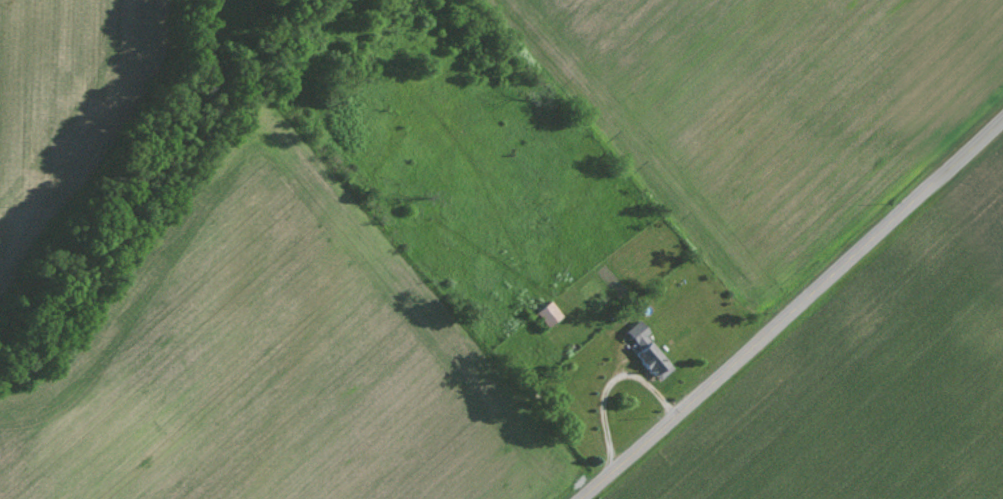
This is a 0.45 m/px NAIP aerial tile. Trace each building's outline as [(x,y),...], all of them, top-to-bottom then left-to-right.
[(564,316),(554,300),(538,310),(549,326),(564,316)] [(660,380),(675,367),(647,334),(651,331),(641,319),(627,330),(642,348),(637,353),(660,380)]
